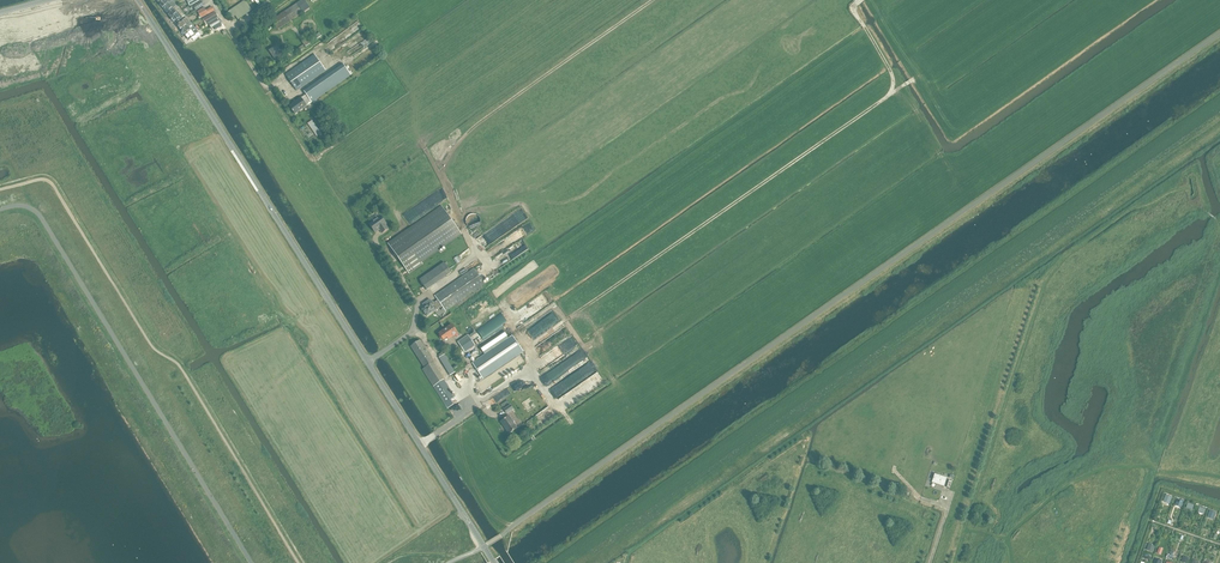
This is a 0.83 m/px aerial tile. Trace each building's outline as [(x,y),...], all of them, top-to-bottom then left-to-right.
[(172,0),(163,8),(167,13),(176,5),(172,0)] [(245,0),(228,12),(232,18),(235,16),(238,20),(252,10),(245,0)] [(272,20),(278,29),(302,13),(310,8),(305,0),(302,0),(296,4),(272,20)] [(201,1),(193,6),(196,11),(199,9),(204,5),(201,1)] [(176,5),(167,13),(171,17),(180,10),(176,5)] [(204,8),(198,11),(201,18),(215,11),(213,8),(206,11),(206,10),(204,8)] [(180,10),(171,17),(176,23),(185,16),(180,10)] [(215,12),(203,19),(206,24),(218,17),(215,12)] [(186,17),(177,25),(181,30),(190,22),(186,17)] [(218,19),(209,24),(212,28),(214,27),(215,30),(222,26),(220,23),(218,19)] [(190,22),(181,30),(185,35),(195,28),(190,22)] [(195,28),(185,35),(189,40),(192,38),(193,40),(200,35),(195,28)] [(306,38),(301,41),(305,47),(310,43),(306,38)] [(277,45),(269,51),(277,62),(285,56),(277,45)] [(303,45),(296,50),(298,53),(305,48),(303,45)] [(315,54),(285,75),(295,88),(296,90),(325,70),(315,54)] [(344,64),(304,92),(306,94),(312,102),(351,75),(344,64)] [(306,94),(301,98),(307,106),(312,102),(306,94)] [(301,98),(290,106),(295,114),(307,106),(301,98)] [(312,120),(307,123),(317,137),(322,134),(312,120)] [(442,206),(388,244),(409,273),(423,264),(421,262),(461,234),(442,206)] [(467,218),(466,220),(466,223),(467,225),(469,227),(472,228),(474,228),(475,228),(477,227),(479,226),(481,223),(481,220),(480,218),(479,216),(476,214),(474,214),(471,214),(468,215),(467,218)] [(375,220),(369,224),(375,232),(379,230),(380,230),(382,233),(388,229),(386,225),(387,224),(381,216),(379,217),(378,215),(373,218),(375,220)] [(444,262),(419,280),(427,290),(451,272),(444,262)] [(425,307),(422,309),(427,316),(442,306),(445,311),(474,291),(484,284),(474,269),(474,268),(435,296),(438,300),(434,303),(433,301),(432,302),(430,299),(423,304),(425,307)] [(501,313),(476,331),(483,341),(503,327),(503,326),(507,322),(501,313)] [(451,324),(439,333),(443,339),(446,337),(448,340),(458,333),(451,324)] [(475,332),(469,336),(472,341),(478,337),(475,332)] [(466,337),(458,342),(465,352),(474,346),(475,345),(474,344),(468,336),(466,337)] [(474,363),(473,363),(474,365),(483,378),(523,351),(513,336),(505,341),(474,363)] [(420,341),(411,347),(425,368),(422,369),(433,386),(434,386),(448,407),(453,404),(451,400),(454,397),(450,390),(444,380),(433,363),(434,362),(420,341)] [(444,355),(439,358),(450,376),(455,372),(447,360),(448,359),(446,356),(446,357),(444,355)] [(510,405),(504,410),(507,414),(513,409),(510,405)] [(509,416),(501,421),(509,434),(517,428),(509,416)] [(932,483),(944,487),(946,478),(935,474),(932,483)]
